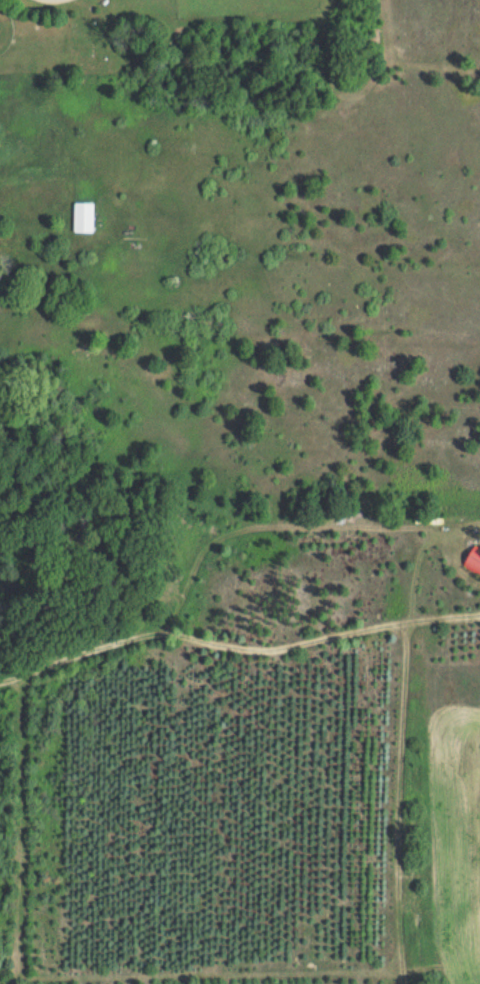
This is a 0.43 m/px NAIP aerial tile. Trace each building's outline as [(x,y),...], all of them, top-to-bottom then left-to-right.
[(73,232),(94,232),(94,202),(73,202),(73,232)] [(475,544),(462,565),(479,576),(479,547),(475,544)]
